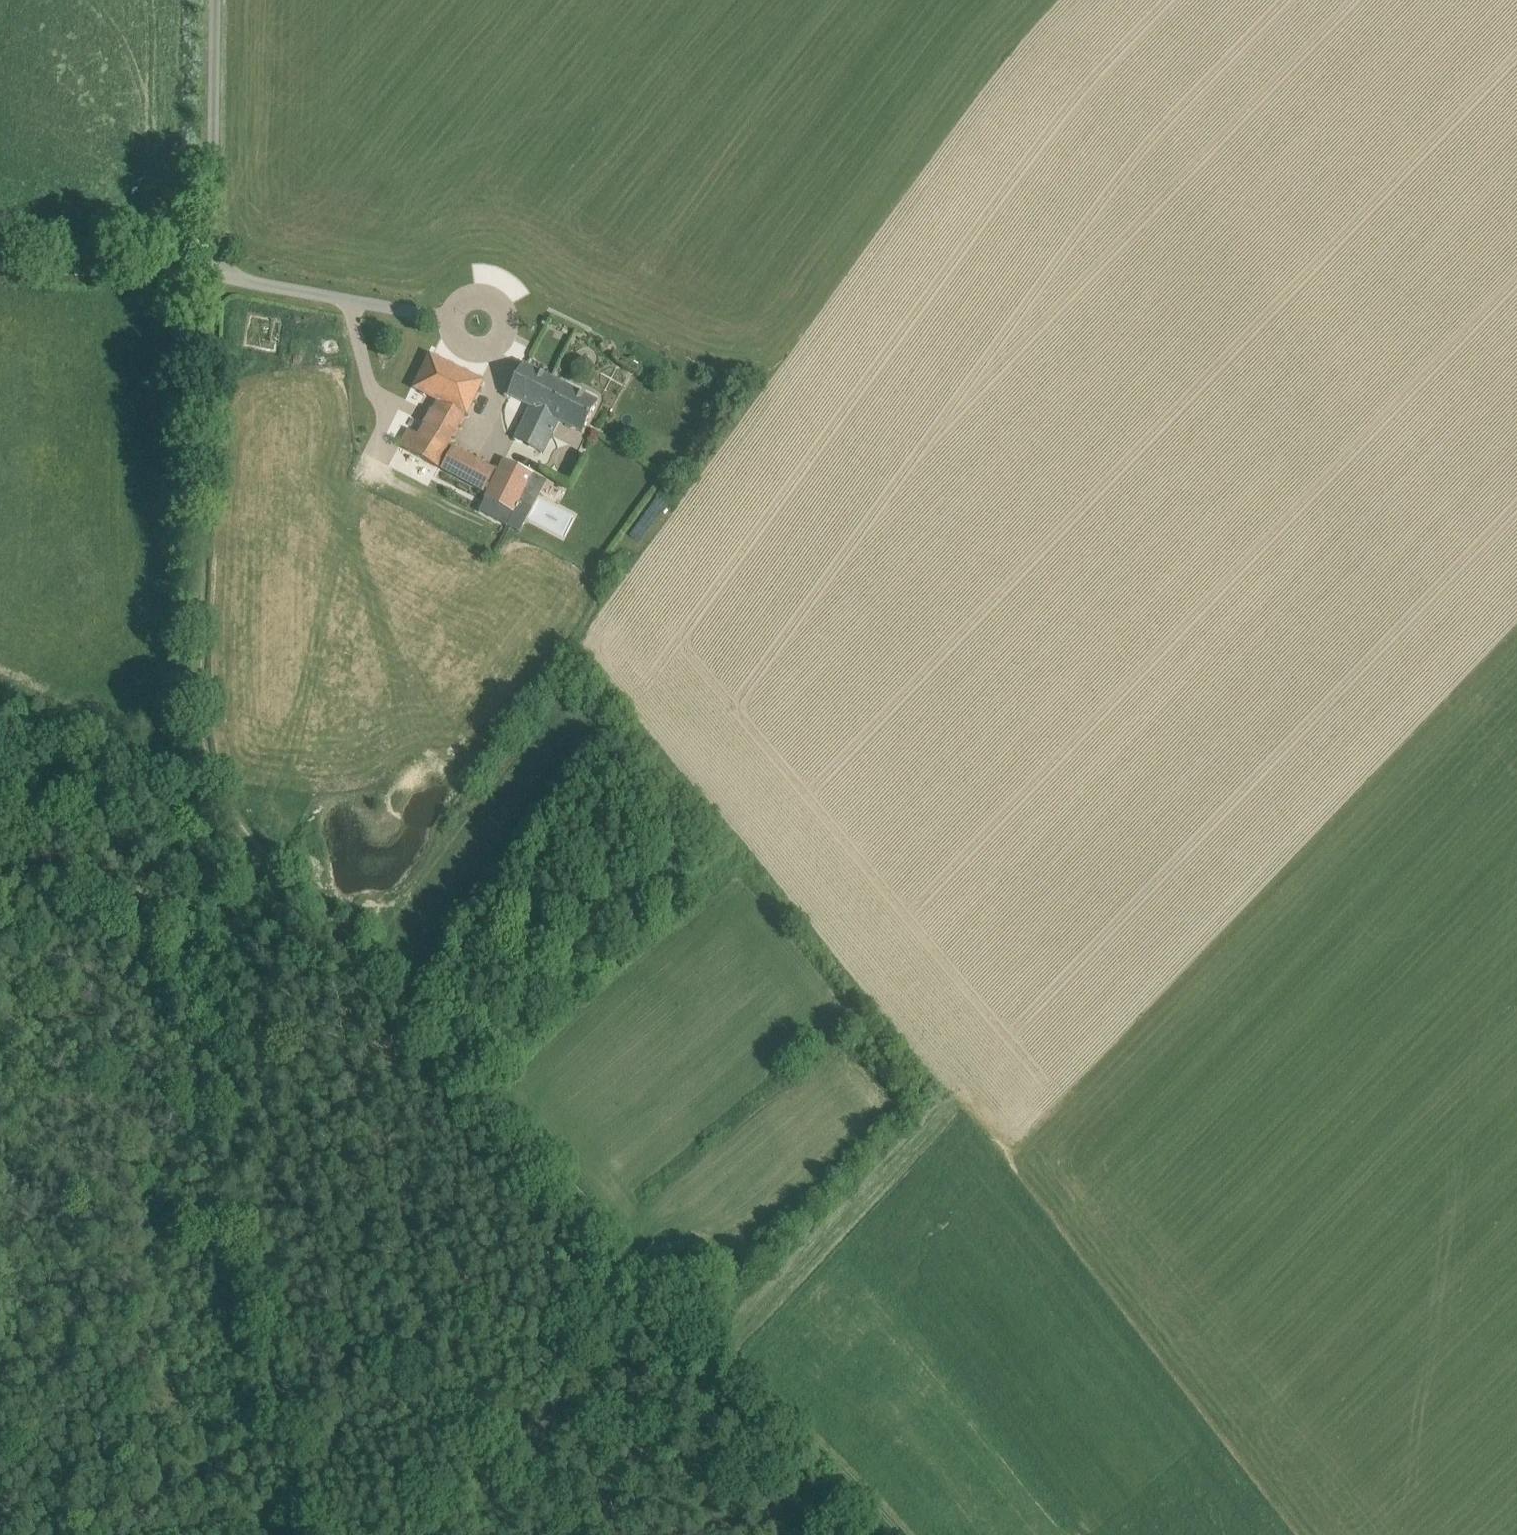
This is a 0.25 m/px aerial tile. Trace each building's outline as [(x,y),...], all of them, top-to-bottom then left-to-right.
[(431,356),(415,389),(466,414),(482,381),(431,356)] [(516,383),(510,396),(531,407),(514,441),(542,455),(559,421),(583,432),(598,402),(525,365),(516,383)] [(409,430),(400,447),(440,468),(449,451),(446,449),(418,434),(409,430)] [(504,462),(486,497),(515,511),(519,502),(532,476),(504,462)] [(515,511),(508,525),(517,530),(529,507),(519,502),(515,511)]
